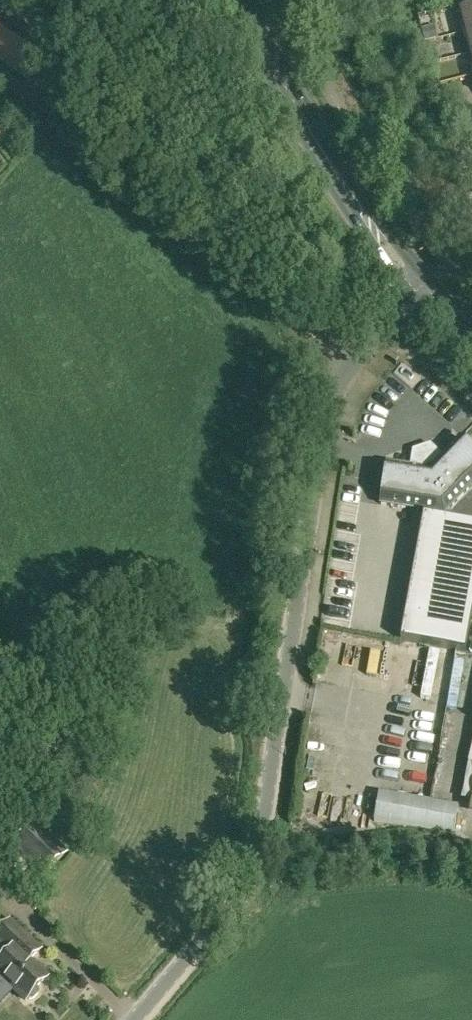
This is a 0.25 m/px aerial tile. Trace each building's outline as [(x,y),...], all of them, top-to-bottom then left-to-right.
[(460,11),(470,9),(468,2),(458,5),(460,11)] [(27,77),(54,38),(10,8),(0,23),(0,59),(27,77)] [(460,11),(470,54),(471,53),(471,8),(470,9),(460,11)] [(440,518),(440,514),(444,515),(471,485),(471,450),(459,438),(441,457),(432,449),(413,455),(411,467),(387,464),(380,505),(431,513),(431,516),(440,518)] [(471,613),(471,525),(422,515),(398,640),(465,652),(471,613)] [(373,820),(453,833),(458,805),(377,792),(373,820)] [(14,848),(44,876),(64,854),(35,826),(14,848)] [(0,964),(0,977),(25,1000),(27,998),(29,999),(32,999),(38,993),(38,990),(36,988),(46,977),(29,961),(39,950),(10,923),(0,934),(0,947),(9,955),(0,964)]
